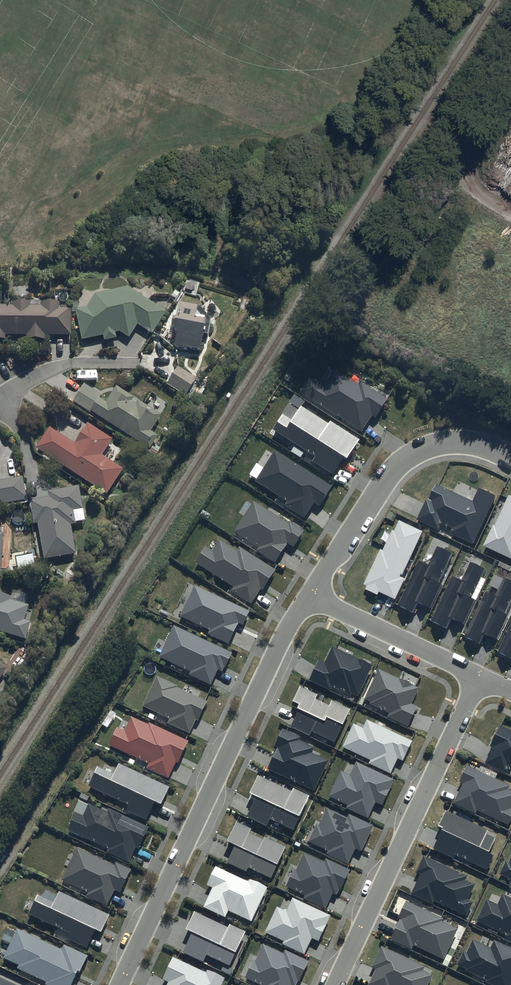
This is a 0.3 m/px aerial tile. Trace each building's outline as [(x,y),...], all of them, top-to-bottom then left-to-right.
[(88,307),(77,309),(83,340),(104,335),(105,340),(117,337),(116,332),(120,331),(130,337),(138,324),(153,333),(167,312),(128,287),(95,294),(88,307)] [(6,339),(6,335),(27,335),(27,339),(46,339),(46,335),(72,335),(72,308),(60,308),(60,301),(42,301),(42,306),(31,306),(31,301),(13,301),(13,305),(0,305),(0,339),(6,339)] [(188,346),(200,348),(205,319),(197,318),(199,306),(181,303),(180,314),(175,313),(174,322),(177,322),(176,329),(179,329),(176,346),(188,348),(188,346)] [(178,367),(167,384),(186,396),(197,380),(178,367)] [(309,375),(299,391),(362,431),(372,415),(375,417),(387,398),(360,381),(358,383),(338,371),(328,387),(309,375)] [(92,410),(150,448),(158,436),(151,431),(162,415),(158,412),(166,402),(156,395),(148,406),(118,385),(106,401),(100,398),(102,395),(85,383),(74,400),(91,412),(92,410)] [(328,423),(301,406),(292,421),(282,414),(273,429),(315,456),(312,461),(333,474),(344,457),(347,459),(359,439),(330,421),(328,423)] [(50,426),(36,447),(107,495),(124,469),(103,455),(113,439),(88,423),(75,443),(50,426)] [(332,485),(274,449),(255,481),(287,501),(284,505),(304,517),(314,503),(319,506),(332,485)] [(27,500),(23,476),(0,480),(0,504),(27,500)] [(472,500),(436,483),(428,500),(426,499),(416,519),(438,529),(441,523),(453,528),(450,533),(472,543),(495,495),(478,487),(472,500)] [(30,500),(34,524),(38,523),(44,559),(76,554),(71,524),(77,523),(75,510),(84,509),(80,485),(49,490),(50,497),(30,500)] [(508,495),(494,525),(493,524),(483,545),(510,558),(510,496),(508,495)] [(288,522),(253,500),(234,531),(259,547),(257,550),(275,562),(287,543),(294,547),(304,530),(289,520),(288,522)] [(380,548),(363,584),(367,586),(365,589),(378,595),(379,592),(395,599),(404,578),(401,577),(422,531),(399,521),(394,531),(392,530),(383,549),(380,548)] [(237,550),(219,539),(213,550),(206,545),(195,562),(233,587),(230,591),(251,604),(260,589),(263,590),(276,569),(239,546),(237,550)] [(438,581),(452,552),(438,546),(429,565),(419,560),(397,605),(413,612),(418,602),(430,607),(442,583),(438,581)] [(15,557),(17,571),(36,568),(33,554),(15,557)] [(472,597),(486,568),(471,562),(462,581),(452,576),(431,621),(447,628),(452,618),(464,623),(476,599),(472,597)] [(510,601),(510,580),(505,577),(496,596),(486,591),(465,636),(480,644),(486,633),(498,639),(509,614),(505,613),(510,601)] [(250,610),(194,585),(180,616),(209,630),(207,634),(228,643),(238,622),(243,625),(250,610)] [(11,596),(0,593),(0,631),(26,639),(31,622),(25,620),(30,605),(27,605),(30,595),(13,589),(11,596)] [(497,651),(510,658),(510,622),(497,651)] [(233,652),(174,625),(159,656),(191,671),(190,674),(211,684),(218,669),(222,672),(224,667),(226,668),(233,652)] [(373,665),(333,647),(325,663),(318,660),(308,680),(330,690),(332,686),(351,695),(352,694),(358,696),(373,665)] [(419,688),(378,669),(364,699),(371,702),(370,704),(388,713),(386,717),(408,727),(418,707),(411,704),(419,688)] [(178,685),(157,675),(143,706),(170,718),(168,723),(189,733),(196,719),(199,720),(208,701),(177,687),(178,685)] [(317,694),(300,686),(293,701),(301,704),(290,727),(309,736),(312,731),(334,742),(350,709),(331,700),(329,705),(315,698),(317,694)] [(124,730),(116,726),(107,744),(149,763),(147,768),(168,777),(175,761),(178,762),(188,740),(148,722),(148,724),(131,716),(124,730)] [(412,741),(367,720),(363,728),(354,723),(343,747),(370,759),(369,763),(391,773),(398,759),(403,761),(412,741)] [(499,724),(491,741),(494,743),(485,762),(506,772),(508,767),(510,769),(510,730),(499,724)] [(301,736),(282,728),(274,746),(277,747),(267,768),(314,790),(327,760),(312,753),(315,747),(299,740),(301,736)] [(394,779),(356,761),(350,774),(340,770),(328,796),(347,805),(346,808),(368,818),(375,802),(382,805),(394,779)] [(170,786),(119,763),(114,774),(97,766),(88,785),(127,803),(124,810),(146,820),(155,802),(162,805),(170,786)] [(453,803),(475,814),(477,810),(508,825),(510,819),(510,809),(510,807),(510,791),(508,789),(510,785),(467,764),(458,782),(462,783),(453,803)] [(291,791),(258,775),(250,793),(257,796),(247,816),(267,826),(270,819),(293,830),(310,795),(293,787),(291,791)] [(82,815),(75,812),(67,830),(108,849),(107,852),(129,862),(135,847),(139,849),(150,826),(109,808),(107,812),(88,803),(82,815)] [(347,817),(327,808),(319,826),(316,824),(308,841),(327,850),(325,854),(348,865),(355,849),(361,851),(373,825),(348,814),(347,817)] [(488,829),(446,810),(438,825),(442,827),(432,848),(453,858),(454,854),(487,869),(493,855),(488,853),(495,838),(486,834),(488,829)] [(251,829),(236,822),(227,841),(235,845),(227,863),(246,872),(248,867),(271,878),(286,847),(264,836),(263,839),(249,833),(251,829)] [(115,861),(113,864),(77,847),(62,879),(89,892),(87,896),(107,906),(114,889),(120,892),(131,868),(115,861)] [(350,869),(326,858),(324,862),(303,852),(296,869),(294,868),(286,886),(305,895),(303,899),(325,909),(333,893),(336,895),(339,889),(340,890),(350,869)] [(467,875),(424,856),(416,872),(420,874),(411,895),(433,905),(435,901),(466,916),(473,902),(468,899),(475,884),(465,880),(467,875)] [(510,863),(506,861),(500,874),(509,878),(508,879),(510,881),(510,859),(510,863)] [(248,881),(215,866),(207,884),(212,887),(203,907),(225,917),(228,910),(251,921),(267,887),(249,879),(248,881)] [(109,914),(59,891),(54,902),(37,894),(28,914),(68,932),(66,938),(86,948),(95,929),(101,932),(109,914)] [(502,894),(498,904),(487,899),(476,921),(506,934),(504,938),(510,941),(510,898),(502,894)] [(330,915),(292,898),(286,911),(277,906),(265,932),(284,941),(282,944),(304,954),(312,938),(318,941),(330,915)] [(443,918),(406,901),(398,917),(400,918),(390,939),(411,949),(413,945),(443,959),(457,929),(441,921),(443,918)] [(227,926),(194,911),(185,929),(192,932),(183,952),(203,961),(206,954),(229,965),(245,931),(229,923),(227,926)] [(17,928),(4,957),(19,964),(18,968),(45,981),(44,983),(47,984),(72,984),(78,972),(80,973),(89,955),(63,943),(61,948),(17,928)] [(494,940),(491,948),(473,940),(467,953),(463,952),(457,965),(466,969),(466,970),(487,980),(486,982),(493,984),(510,984),(510,982),(510,947),(494,940)] [(285,950),(283,953),(263,944),(255,961),(253,960),(244,978),(260,984),(291,984),(292,984),(294,984),(295,984),(297,980),(299,981),(309,961),(285,950)] [(382,946),(374,963),(378,964),(368,984),(428,984),(433,974),(423,970),(425,966),(382,946)] [(173,957),(162,979),(168,982),(166,984),(221,984),(224,978),(207,970),(206,972),(173,957)]
